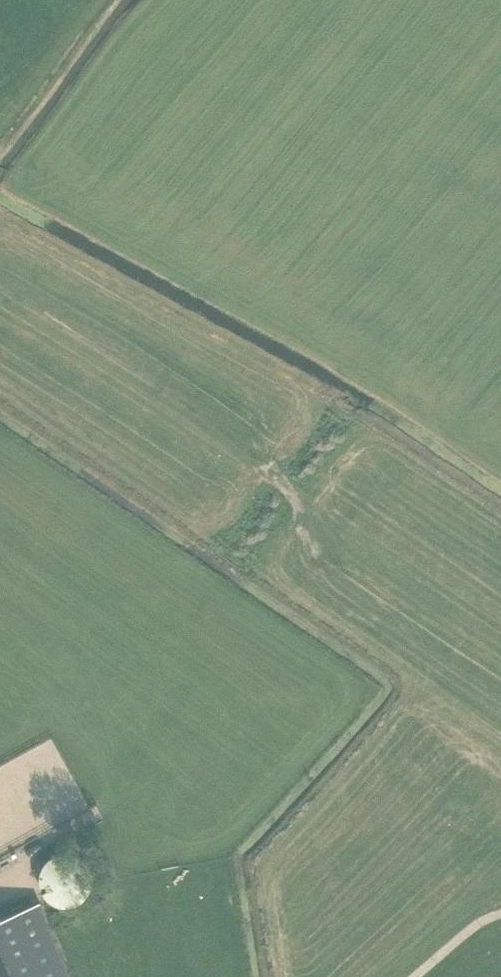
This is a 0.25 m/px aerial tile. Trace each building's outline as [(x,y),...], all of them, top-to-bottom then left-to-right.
[(40,878),(42,889),(48,898),(56,904),(67,906),(77,904),(86,899),(92,890),(95,880),(93,869),(87,860),(78,854),(68,852),(58,854),(49,859),(42,868),(40,878)] [(40,902),(0,918),(0,976),(69,976),(40,902)]
